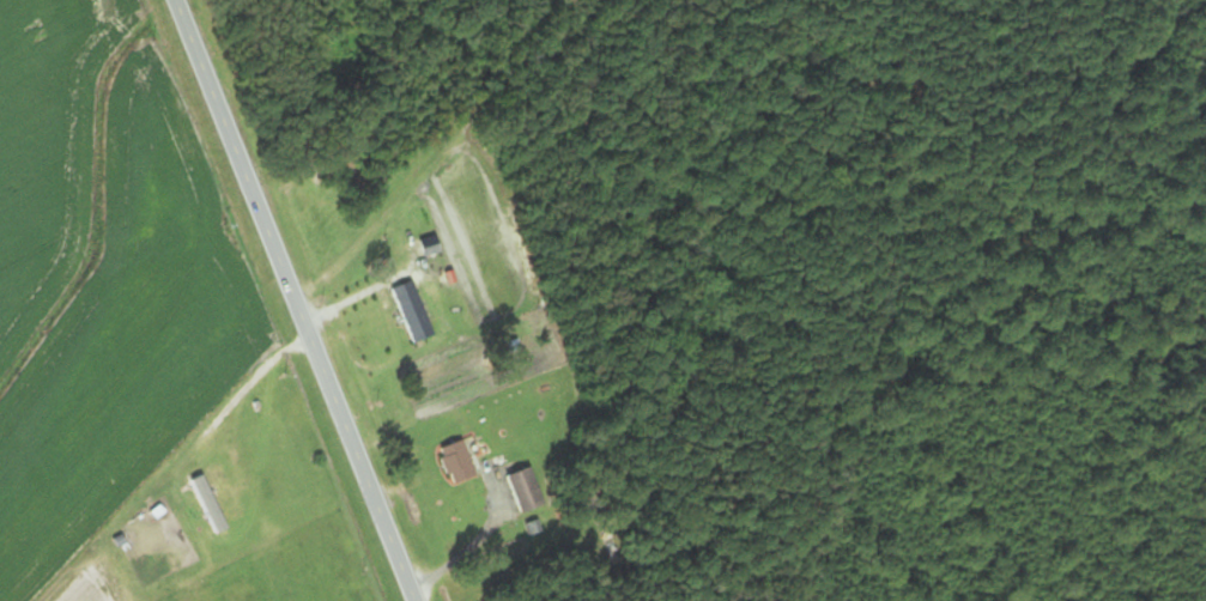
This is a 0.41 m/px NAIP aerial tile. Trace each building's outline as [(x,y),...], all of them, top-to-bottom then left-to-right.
[(391,289),(408,346),(429,339),(412,283),(391,289)] [(473,478),(460,443),(436,452),(449,487),(473,478)] [(198,475),(221,529),(243,520),(220,466),(198,475)] [(517,516),(541,508),(528,470),(504,479),(517,516)]
